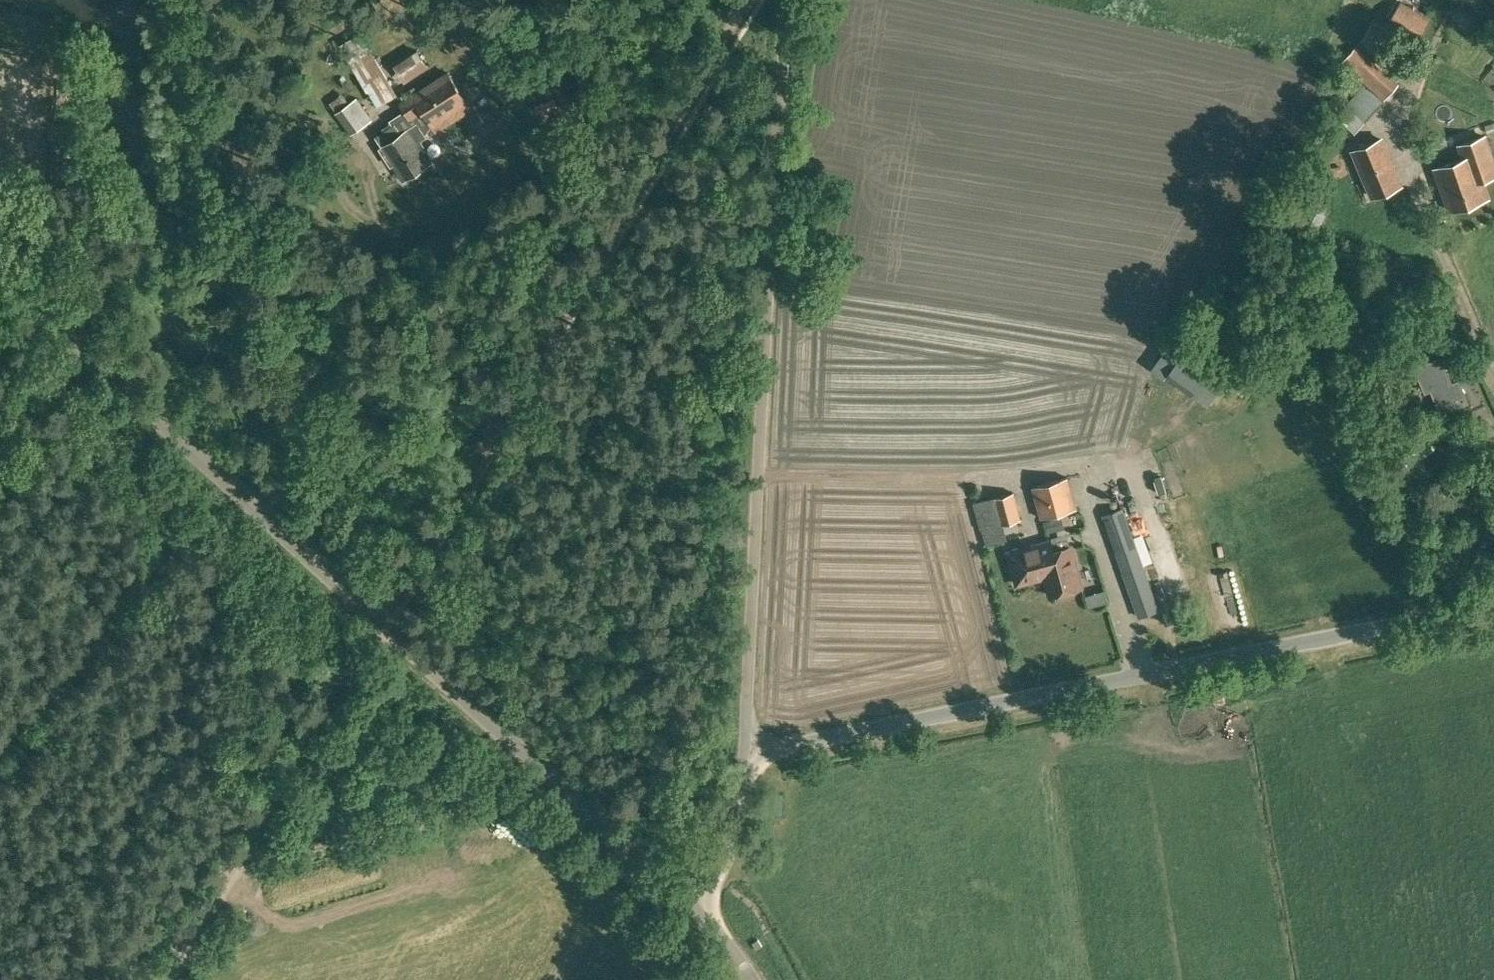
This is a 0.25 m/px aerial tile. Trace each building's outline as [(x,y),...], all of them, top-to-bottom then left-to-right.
[(1417,39),(1430,18),(1401,0),(1388,22),(1417,39)] [(1384,100),(1399,84),(1356,46),(1342,63),(1384,100)] [(393,68),(404,85),(429,69),(418,52),(393,68)] [(407,110),(392,120),(394,124),(395,124),(401,133),(417,123),(424,135),(432,123),(432,124),(467,102),(449,72),(402,101),(407,110)] [(335,114),(350,137),(372,122),(357,99),(335,114)] [(551,102),(543,104),(546,113),(554,110),(551,102)] [(394,124),(376,135),(382,145),(380,147),(391,164),(393,162),(404,178),(428,163),(420,151),(424,149),(419,140),(425,136),(424,135),(417,123),(401,133),(395,124),(394,124)] [(1443,191),(1449,210),(1486,197),(1480,179),(1493,174),(1493,168),(1483,135),(1458,144),(1463,157),(1434,167),(1443,191)] [(1352,149),(1372,196),(1399,184),(1380,138),(1352,149)] [(1215,358),(1208,369),(1170,343),(1152,369),(1164,377),(1164,376),(1191,393),(1191,394),(1207,405),(1223,383),(1233,369),(1215,358)] [(1439,357),(1415,368),(1425,390),(1430,388),(1440,411),(1456,404),(1453,397),(1463,393),(1458,381),(1450,384),(1448,380),(1449,380),(1439,357)] [(1471,423),(1456,430),(1461,441),(1477,434),(1471,423)] [(1040,517),(1074,507),(1066,476),(1031,486),(1040,517)] [(1001,524),(1022,519),(1014,492),(973,502),(980,529),(982,529),(986,544),(1005,538),(1001,524)] [(1157,609),(1121,507),(1102,514),(1138,616),(1157,609)] [(1057,563),(1053,550),(1052,550),(1050,540),(1007,552),(1016,583),(1038,577),(1037,576),(1038,575),(1038,574),(1038,573),(1039,572),(1040,571),(1041,571),(1042,571),(1043,570),(1042,567),(1057,563)] [(1069,545),(1053,550),(1057,563),(1042,567),(1043,570),(1042,571),(1049,595),(1080,586),(1069,545)] [(1214,578),(1220,626),(1233,624),(1226,576),(1214,578)] [(782,813),(783,793),(772,793),(771,812),(782,813)]
